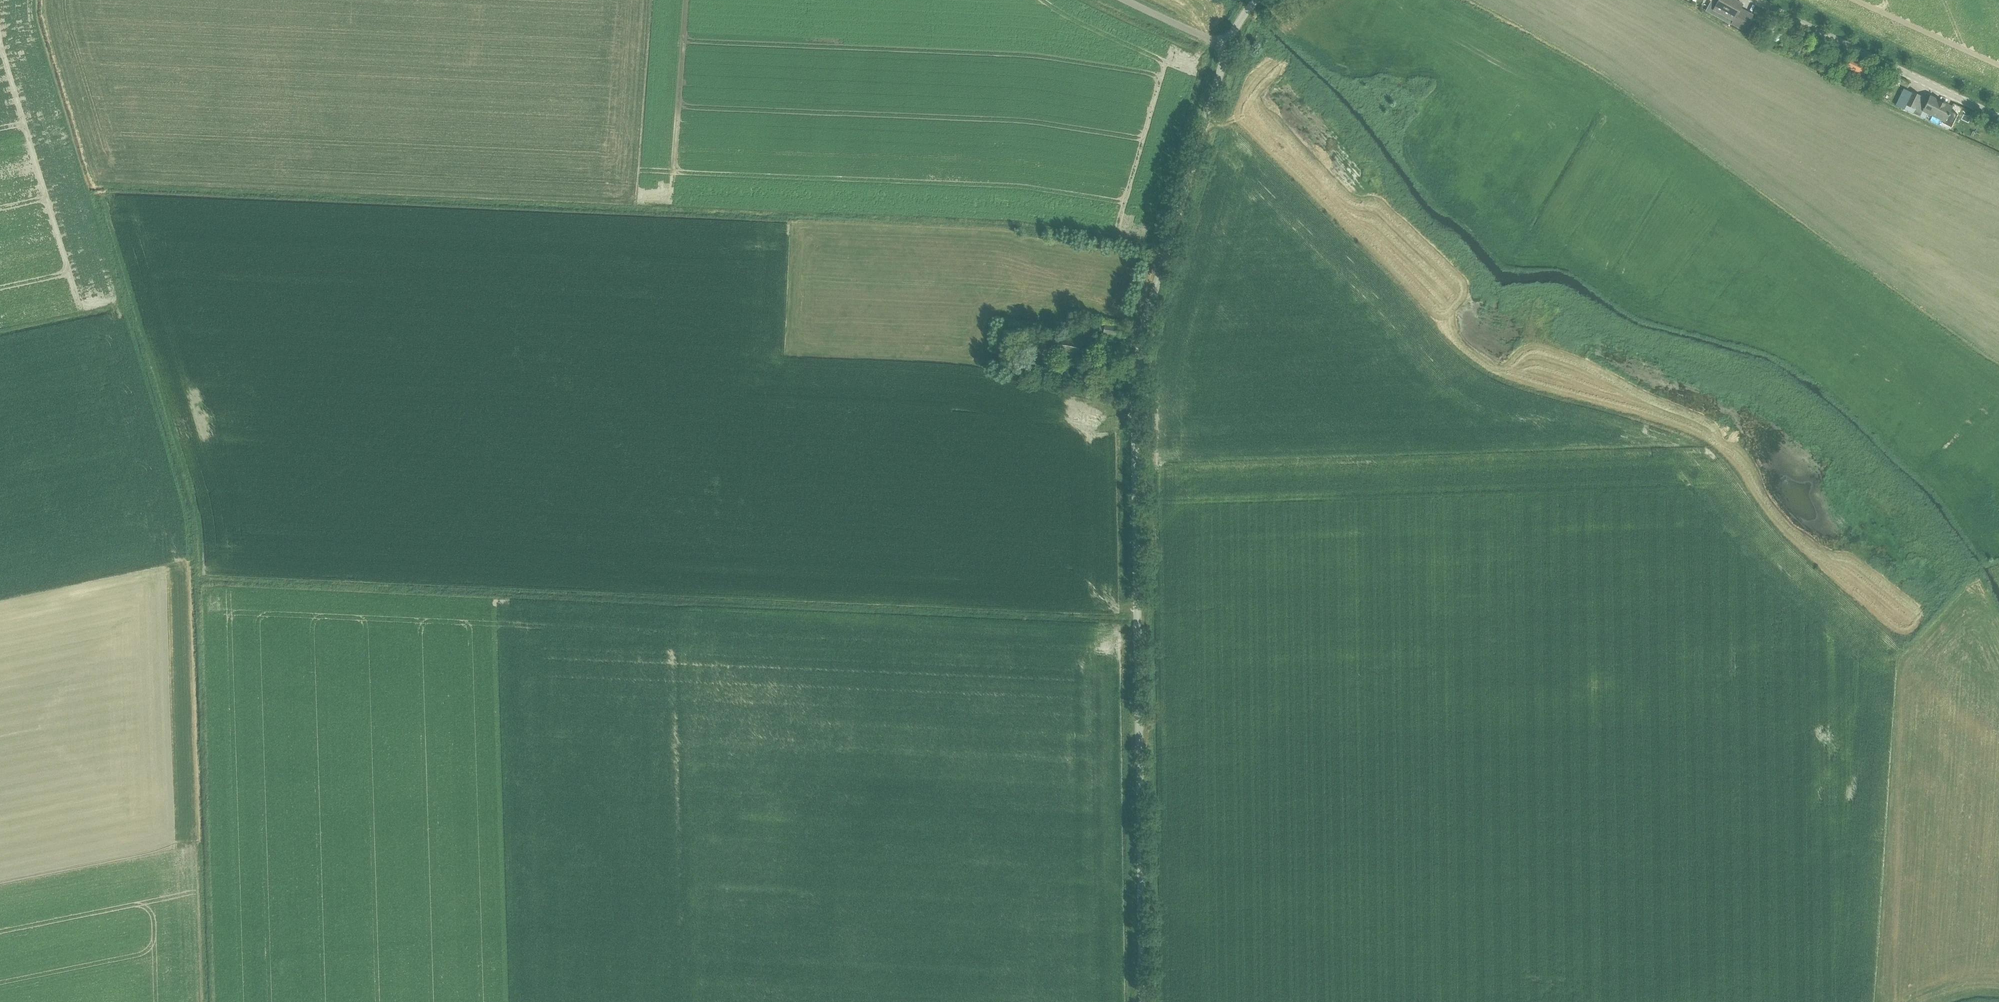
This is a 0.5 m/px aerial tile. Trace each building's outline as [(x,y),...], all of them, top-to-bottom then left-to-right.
[(1712,10),(1732,20),(1731,23),(1745,30),(1753,14),(1740,8),(1742,4),(1740,3),(1734,0),(1718,0),(1715,4),(1712,10)] [(1869,77),(1873,68),(1850,58),(1846,67),(1869,77)] [(1903,89),(1895,105),(1903,109),(1913,113),(1925,119),(1928,113),(1944,121),(1943,123),(1951,127),(1957,114),(1950,110),(1951,107),(1930,96),(1928,100),(1921,96),(1911,92),(1911,93),(1906,90),(1903,89)] [(1086,323),(1083,336),(1089,337),(1092,324),(1086,323)] [(1120,336),(1122,326),(1101,323),(1100,330),(1104,330),(1104,333),(1120,336)]
